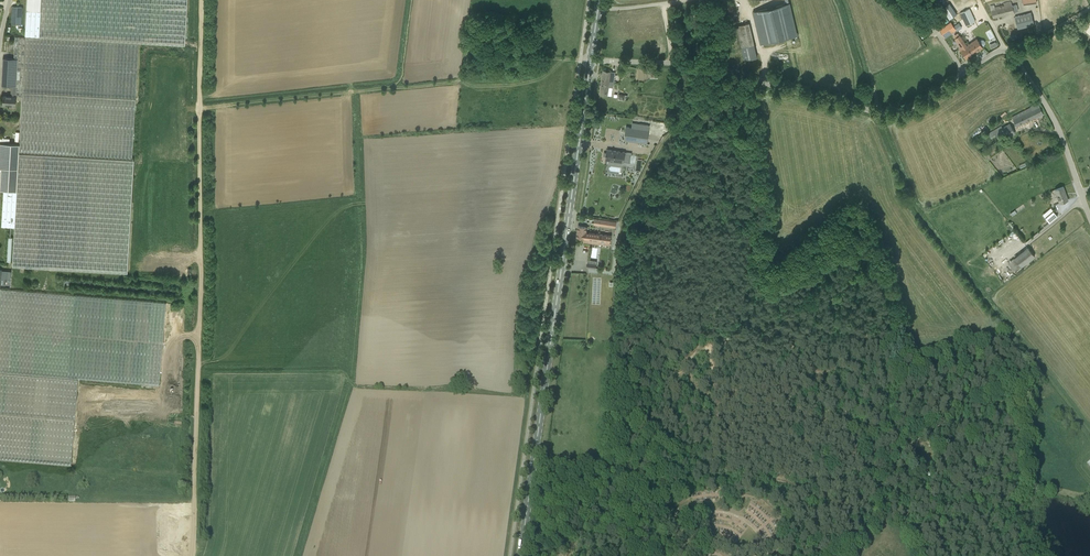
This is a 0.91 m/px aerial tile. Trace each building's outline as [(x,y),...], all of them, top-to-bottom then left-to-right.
[(39,37),(144,43),(185,45),(188,0),(26,0),(24,36),(39,37)] [(993,18),(1014,12),(1018,11),(1016,4),(1012,6),(1011,2),(1003,3),(1004,5),(995,7),(994,5),(990,6),(993,18)] [(797,36),(789,3),(787,4),(754,12),(761,44),(797,36)] [(942,9),(949,19),(953,17),(954,16),(956,15),(957,14),(950,3),(942,9)] [(22,7),(12,6),(12,24),(21,25),(22,7)] [(970,8),(960,13),(966,26),(976,21),(975,21),(969,9),(970,9),(970,8)] [(1031,13),(1015,17),(1018,29),(1034,25),(1031,13)] [(741,48),(743,55),(744,61),(757,58),(756,52),(754,45),(749,23),(736,26),(741,48)] [(948,23),(939,29),(945,38),(954,32),(952,30),(948,24),(948,23)] [(954,26),(957,31),(962,28),(959,23),(954,26)] [(966,44),(960,35),(956,38),(961,47),(962,47),(962,46),(964,48),(961,50),(966,58),(973,54),(967,46),(966,44)] [(14,59),(18,59),(16,86),(11,86),(11,91),(11,92),(15,92),(15,96),(16,96),(22,97),(19,144),(0,143),(0,170),(1,170),(0,184),(0,190),(3,190),(1,225),(15,226),(12,266),(127,272),(131,201),(134,159),(132,159),(135,99),(138,44),(15,37),(14,59)] [(967,46),(973,54),(983,47),(981,46),(983,46),(984,45),(985,45),(985,43),(985,42),(985,41),(984,40),(983,40),(981,40),(980,40),(979,41),(979,42),(977,39),(967,46)] [(2,85),(11,86),(16,86),(18,59),(14,59),(3,58),(2,85)] [(607,95),(612,96),(615,72),(610,71),(603,70),(599,94),(607,95)] [(3,104),(15,105),(16,96),(15,96),(15,92),(11,92),(11,96),(3,96),(3,104)] [(1038,103),(1030,107),(1031,108),(1020,113),(1012,117),(1016,126),(1035,117),(1035,118),(1044,114),(1038,103)] [(1008,137),(1016,133),(1009,121),(994,130),(999,139),(1006,135),(1008,137)] [(624,140),(647,143),(649,130),(631,128),(626,127),(624,140)] [(606,159),(630,163),(631,153),(607,150),(606,159)] [(1055,189),(1060,203),(1068,200),(1063,186),(1055,189)] [(1050,223),(1058,216),(1053,211),(1045,218),(1050,223)] [(615,228),(616,223),(616,222),(595,218),(593,225),(615,228)] [(578,226),(577,237),(584,238),(583,242),(610,246),(611,235),(586,232),(587,227),(578,226)] [(1015,260),(1021,267),(1035,256),(1028,247),(1014,258),(1015,260)] [(588,260),(587,267),(596,269),(597,264),(590,263),(590,260),(588,260)] [(78,378),(145,384),(159,385),(166,303),(152,301),(0,289),(0,295),(0,372),(78,378)] [(78,378),(0,372),(0,459),(71,465),(78,378)]
